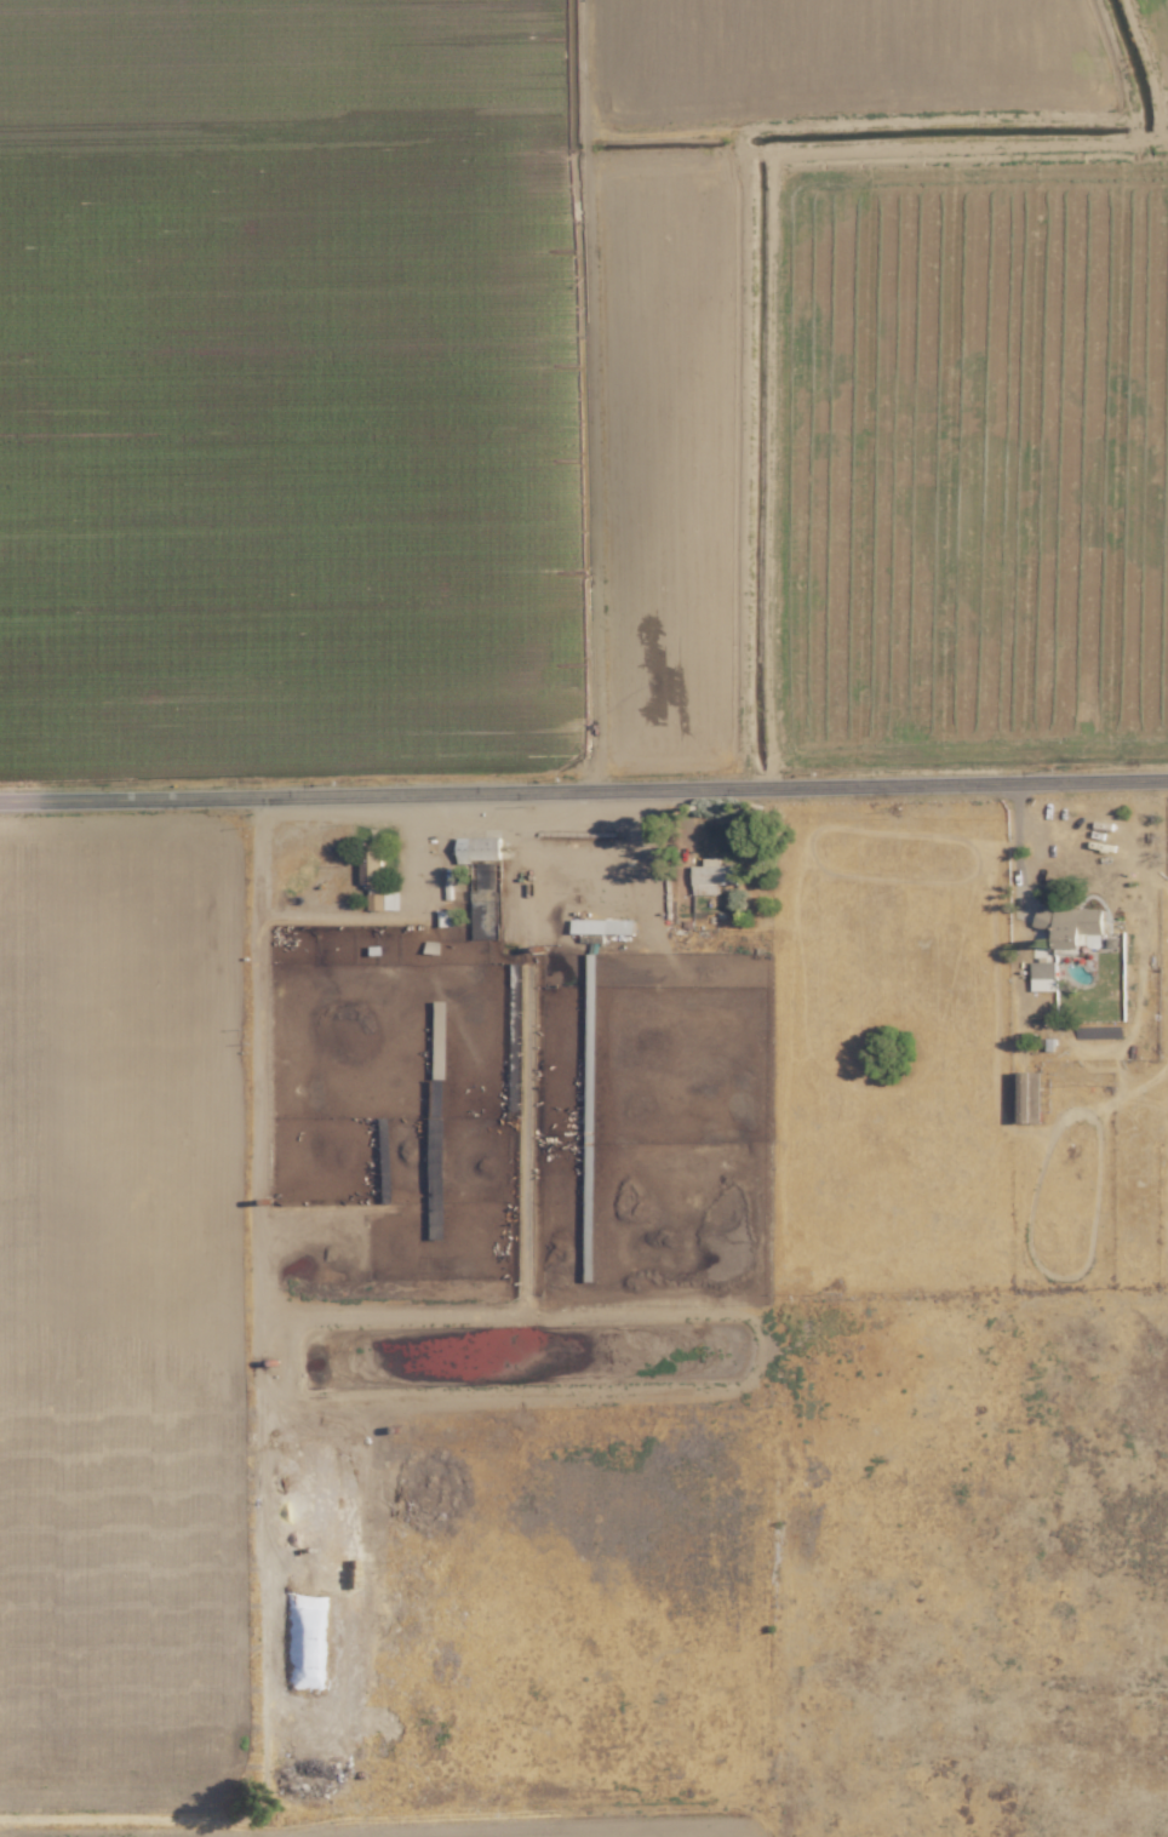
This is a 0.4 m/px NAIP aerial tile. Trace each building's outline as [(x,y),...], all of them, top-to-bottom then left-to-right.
[(504,861),(504,837),(460,837),(460,861),(504,861)] [(384,850),(365,851),(367,892),(386,891),(384,850)] [(722,865),(721,857),(705,857),(706,865),(693,865),(694,894),(721,893),(721,884),(740,884),(739,864),(722,865)] [(370,910),(391,909),(391,893),(369,894),(370,910)] [(1085,948),(1085,933),(1106,933),(1105,907),(1081,908),(1077,919),(1062,912),(1060,913),(1043,906),(1035,924),(1059,935),(1060,949),(1085,948)] [(1032,990),(1057,990),(1058,961),(1033,961),(1032,990)] [(1014,1121),(1044,1121),(1044,1070),(1013,1070),(1014,1121)]
